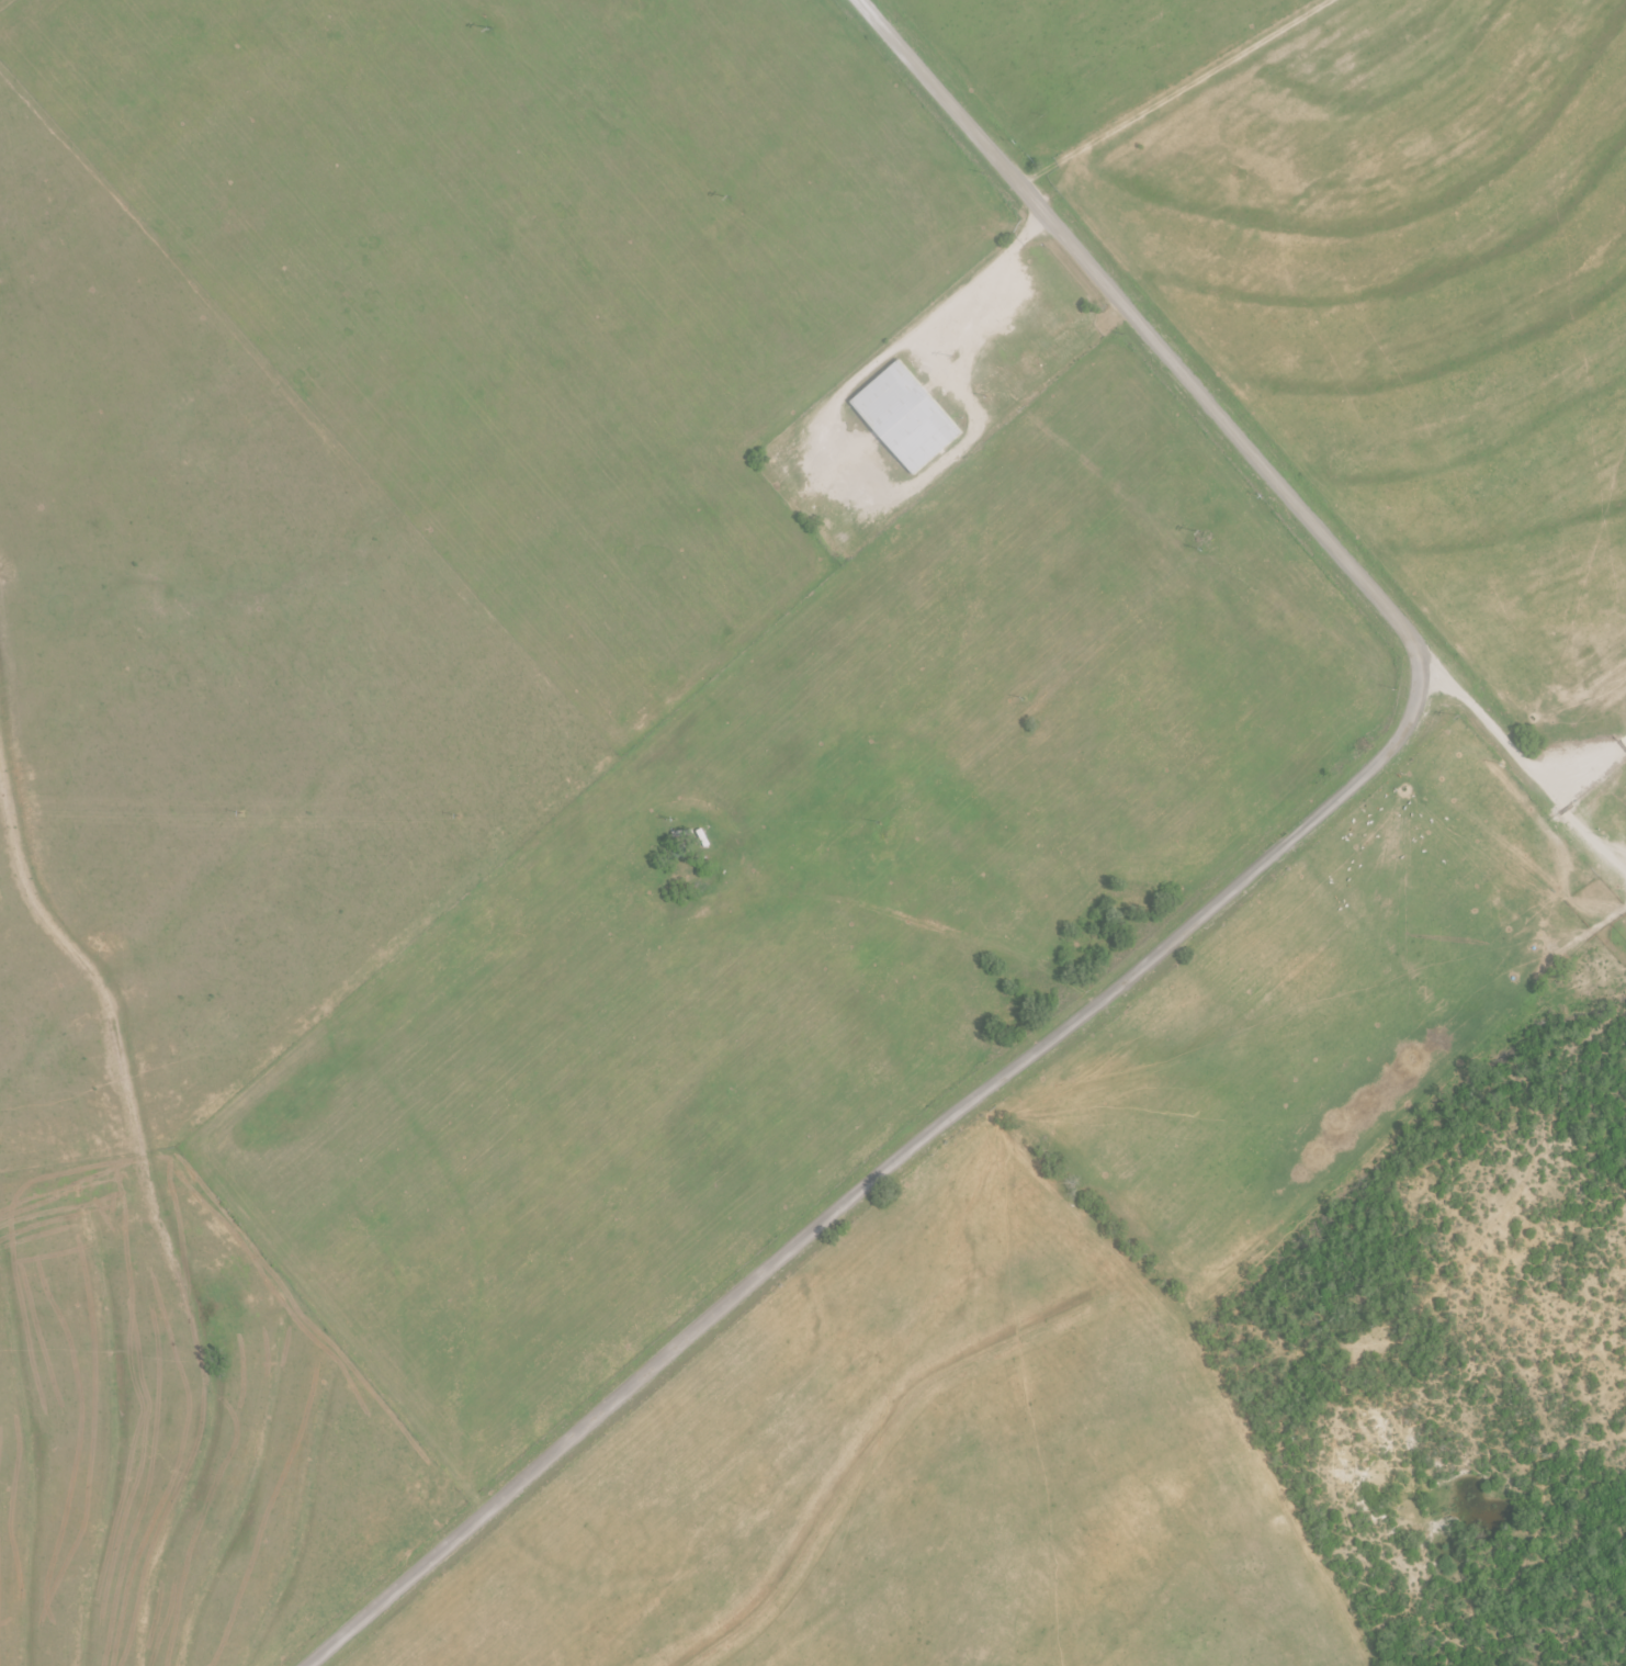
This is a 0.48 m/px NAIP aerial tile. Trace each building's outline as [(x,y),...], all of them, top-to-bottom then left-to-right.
[(913,477),(963,435),(899,361),(849,403),(913,477)]
